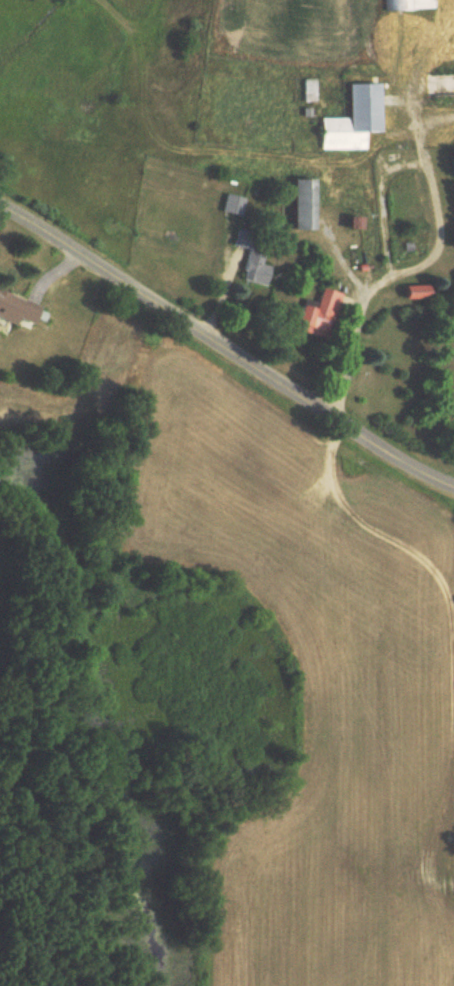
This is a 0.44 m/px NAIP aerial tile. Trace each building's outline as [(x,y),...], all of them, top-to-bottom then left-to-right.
[(430,0),(384,0),(384,10),(430,10),(430,0)] [(316,118),(316,150),(361,149),(361,132),(375,132),(375,83),(344,83),(344,117),(316,118)] [(308,179),(286,179),(286,231),(308,231),(308,179)] [(220,213),(240,216),(243,198),(224,194),(220,213)] [(267,267),(258,265),(264,237),(234,230),(231,246),(246,250),(239,281),(263,287),(267,267)] [(399,299),(423,299),(423,286),(399,286),(399,299)] [(295,306),(289,328),(323,338),(337,294),(317,288),(310,310),(295,306)] [(30,318),(39,322),(44,310),(0,293),(0,321),(10,325),(12,319),(28,325),(30,318)]
